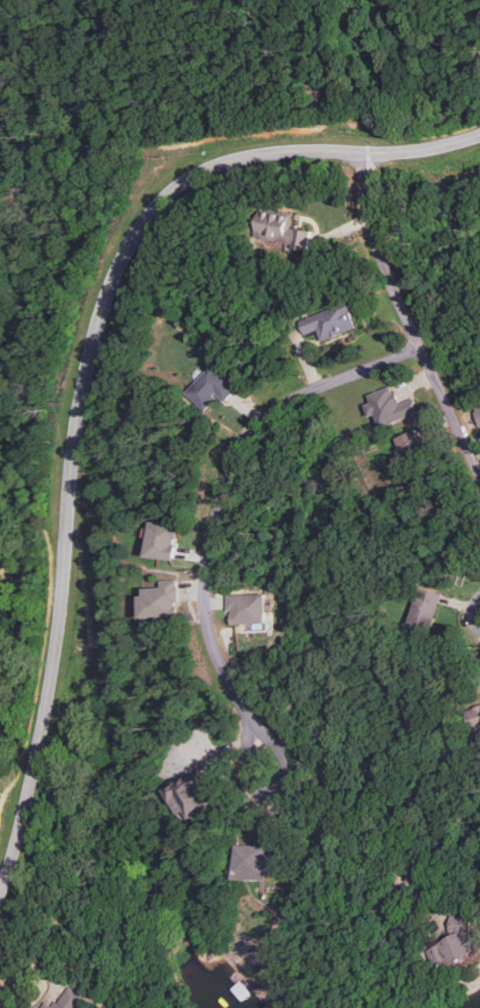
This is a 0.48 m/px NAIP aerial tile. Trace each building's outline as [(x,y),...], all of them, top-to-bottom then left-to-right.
[(254,236),(292,243),(291,248),(308,251),(311,231),(293,227),(295,212),(260,206),(254,236)] [(300,318),(305,334),(319,330),(322,340),(357,329),(352,312),(355,310),(352,301),(300,318)] [(187,392),(206,410),(219,396),(226,402),(237,389),(210,366),(187,392)] [(368,394),(371,402),(366,404),(370,416),(376,414),(381,427),(420,412),(415,398),(401,402),(398,392),(394,394),(391,386),(368,394)] [(395,438),(406,462),(425,453),(414,429),(395,438)] [(147,557),(176,559),(179,524),(150,521),(147,557)] [(143,617),(179,616),(178,579),(162,580),(162,587),(142,588),(143,617)] [(431,629),(442,593),(421,586),(409,622),(431,629)] [(268,623),(267,593),(228,594),(228,611),(232,611),(233,624),(268,623)] [(468,708),(472,727),(479,726),(479,705),(468,708)] [(217,805),(199,771),(168,787),(186,821),(217,805)] [(267,845),(237,844),(237,879),(269,879),(269,872),(285,872),(286,853),(267,853),(267,845)] [(471,915),(452,914),(451,931),(428,948),(439,971),(478,953),(479,940),(475,932),(470,931),(471,915)] [(69,985),(56,1007),(46,1001),(42,1007),(81,1007),(88,996),(69,985)]
